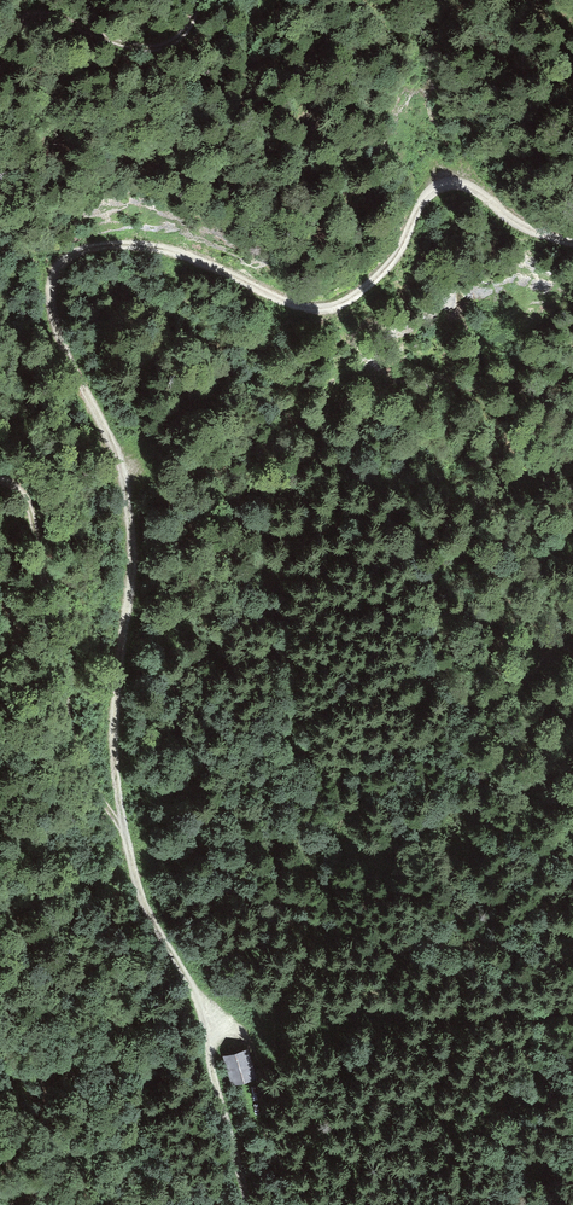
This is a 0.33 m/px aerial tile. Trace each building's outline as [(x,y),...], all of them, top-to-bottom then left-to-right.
[(243,1047),(226,1053),(235,1078),(251,1072),(243,1047)]
